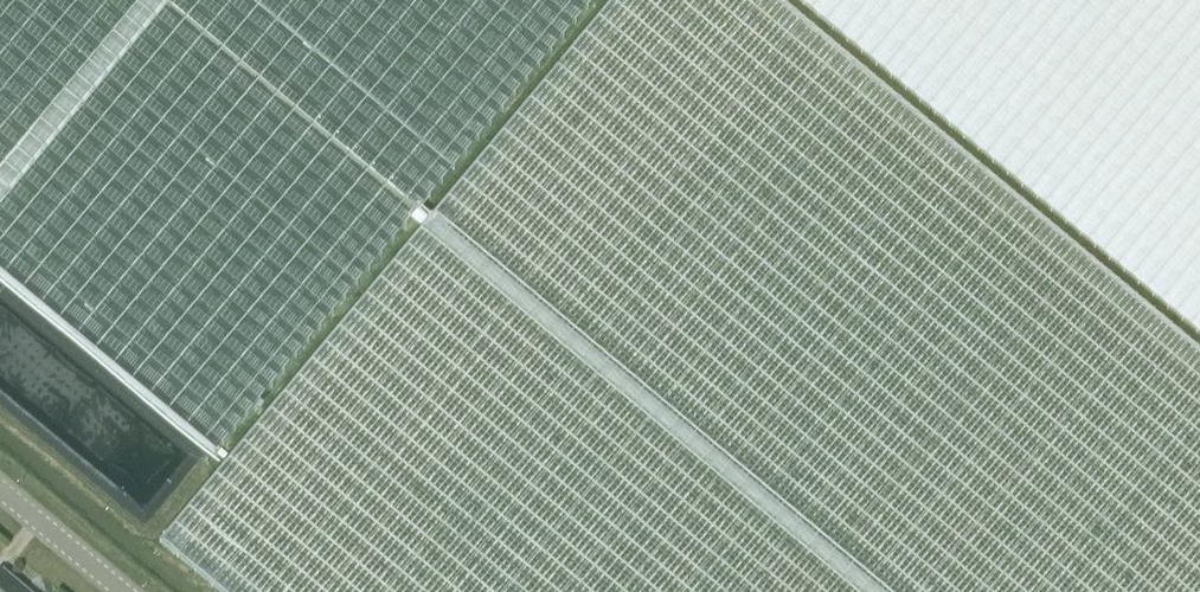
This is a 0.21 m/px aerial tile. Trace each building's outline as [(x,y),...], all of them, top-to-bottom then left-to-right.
[(594,0),(0,0),(0,274),(215,454),(594,0)] [(779,0),(613,0),(172,527),(160,541),(175,554),(221,591),(1199,591),(1199,352),(779,0)] [(1199,336),(1199,0),(797,0),(1199,336)] [(3,572),(0,576),(0,591),(27,591),(3,572)]
